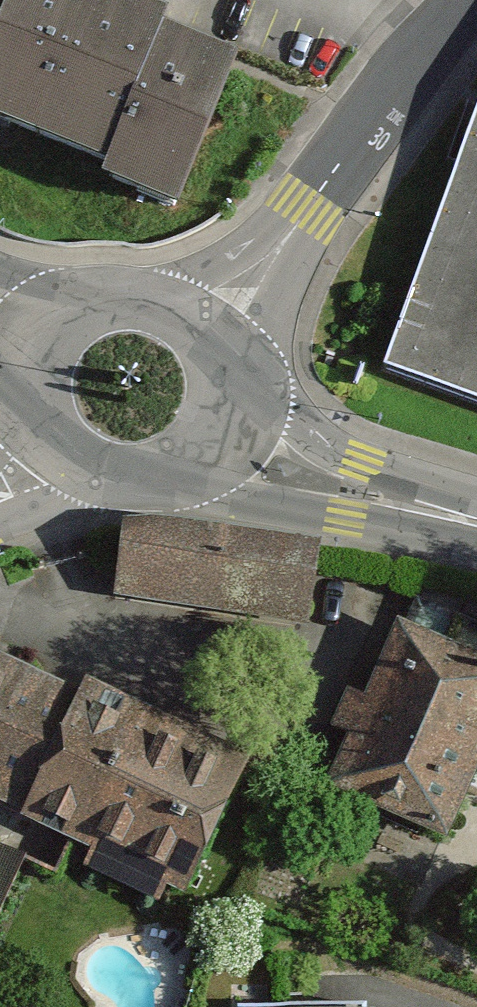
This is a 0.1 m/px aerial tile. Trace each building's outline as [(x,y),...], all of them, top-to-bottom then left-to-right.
[(103,169),(154,41),(161,22),(104,0),(0,0),(0,129),(103,169)] [(97,184),(169,212),(225,69),(154,41),(103,169),(97,184)] [(476,404),(476,107),(383,370),(476,404)] [(115,602),(303,624),(311,550),(123,528),(115,602)] [(446,845),(476,771),(476,660),(397,626),(325,794),(446,845)] [(87,692),(0,655),(0,812),(19,821),(87,692)] [(183,905),(250,770),(87,692),(19,821),(183,905)] [(0,854),(0,969),(47,879),(0,854)]
